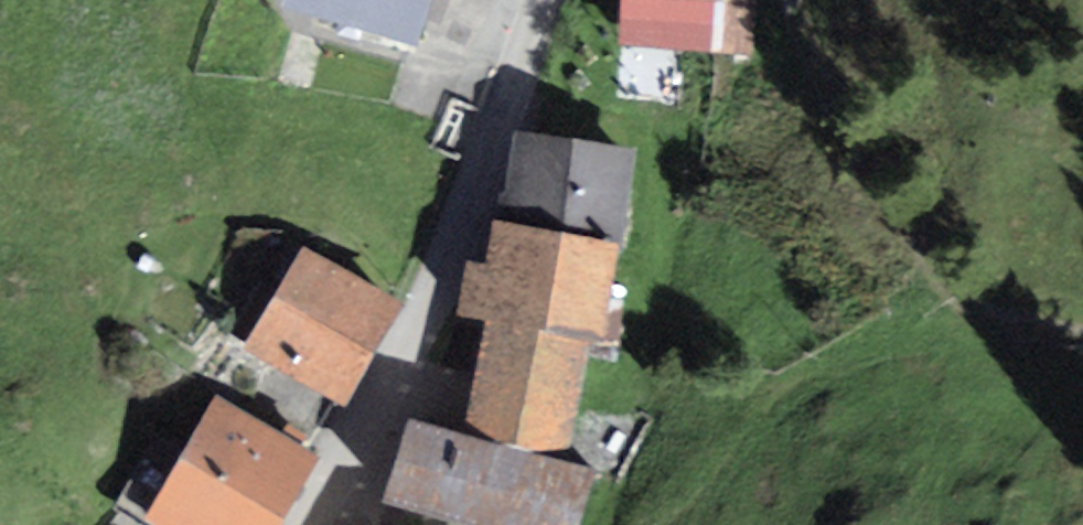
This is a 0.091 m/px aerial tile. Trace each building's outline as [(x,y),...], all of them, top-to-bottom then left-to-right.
[(416,34),(428,0),(315,0),(416,34)] [(634,157),(527,140),(506,224),(625,253),(634,157)] [(496,268),(472,263),(462,309),(487,318),(599,346),(617,351),(625,253),(506,224),(496,268)] [(397,295),(306,242),(246,343),(338,397),(397,295)] [(599,346),(487,318),(460,424),(572,452),(599,346)] [(219,396),(150,521),(157,524),(279,524),(320,451),(219,396)] [(414,425),(387,505),(447,524),(584,524),(597,485),(414,425)]
